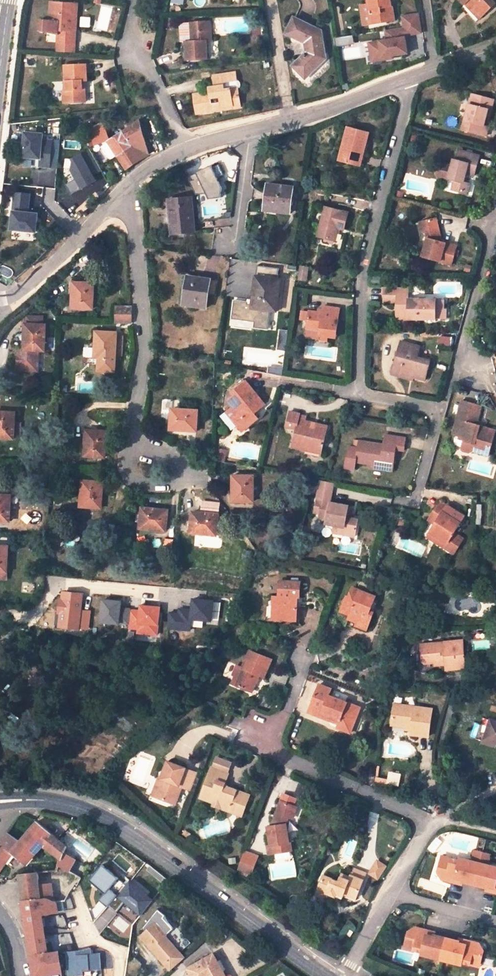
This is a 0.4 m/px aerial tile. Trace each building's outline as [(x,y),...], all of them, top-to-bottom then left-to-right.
[(368,4),(371,23),(393,19),(390,0),(368,0),(368,4)] [(483,14),(470,0),(468,0),(466,3),(480,18),(483,14)] [(483,14),(495,2),(494,0),(470,0),(483,14)] [(52,2),(50,29),(41,29),(40,41),(51,42),(52,39),(58,40),(58,43),(58,52),(75,53),(76,31),(74,31),(74,19),(77,19),(77,4),(52,2)] [(404,35),(421,33),(418,12),(400,15),(401,26),(383,29),(385,38),(366,41),(370,61),(407,55),(404,35)] [(320,31),(293,18),(286,33),(306,43),(308,52),(294,65),(303,75),(315,65),(317,67),(323,61),(321,55),(323,54),(320,31)] [(208,60),(207,42),(212,42),(211,23),(193,23),(193,43),(189,43),(186,43),(187,61),(208,60)] [(86,64),(65,65),(65,82),(65,90),(63,90),(63,103),(84,102),(84,89),(81,89),(81,81),(87,81),(86,64)] [(213,103),(222,102),(223,106),(234,105),(233,101),(241,100),(240,88),(225,90),(225,83),(239,81),(238,73),(214,75),(216,87),(216,92),(211,93),(194,95),(196,113),(214,111),(213,103)] [(242,85),(242,83),(241,82),(239,81),(225,83),(225,90),(240,88),(241,87),(242,85)] [(483,127),(485,120),(487,111),(491,112),(493,101),(475,96),(472,106),(468,105),(461,132),(485,138),(488,128),(483,127)] [(214,111),(242,108),(241,100),(233,101),(234,105),(223,106),(222,102),(213,103),(214,111)] [(139,120),(107,141),(126,170),(149,155),(139,120)] [(369,132),(347,126),(338,160),(360,166),(361,161),(357,161),(360,148),(364,149),(369,132)] [(90,133),(92,139),(95,145),(109,139),(104,127),(90,133)] [(31,184),(56,185),(59,134),(21,132),(19,165),(32,166),(31,184)] [(367,150),(364,149),(360,148),(357,161),(361,161),(364,162),(367,150)] [(435,177),(454,182),(451,192),(463,195),(465,185),(463,184),(465,175),(474,178),(477,167),(476,167),(474,166),(476,157),(457,152),(455,161),(452,160),(451,167),(438,164),(435,177)] [(69,192),(93,184),(83,153),(65,159),(72,179),(66,181),(69,192)] [(195,171),(208,198),(222,192),(209,165),(195,171)] [(203,191),(198,179),(191,181),(196,194),(203,191)] [(292,187),(268,184),(264,211),(289,213),(292,187)] [(35,231),(37,211),(29,210),(31,192),(11,191),(9,229),(35,231)] [(192,198),(168,200),(172,233),(195,231),(192,198)] [(348,213),(325,207),(318,236),(335,240),(338,228),(344,229),(348,213)] [(457,245),(442,241),(438,228),(436,218),(424,222),(427,231),(428,236),(425,249),(427,249),(425,257),(452,265),(457,245)] [(307,266),(300,265),(298,283),(305,284),(307,266)] [(219,279),(188,276),(186,292),(189,292),(186,305),(206,308),(208,295),(216,296),(219,279)] [(280,279),(256,276),(252,308),(276,311),(280,279)] [(72,282),(72,308),(92,308),(93,283),(72,282)] [(408,288),(384,287),(384,302),(397,302),(396,322),(417,323),(417,318),(436,319),(436,299),(408,299),(408,288)] [(444,319),(444,299),(436,299),(436,319),(444,319)] [(131,306),(116,306),(116,318),(131,319),(131,306)] [(317,311),(309,311),(307,328),(313,329),(320,329),(319,335),(335,337),(339,308),(323,306),(322,309),(322,312),(317,311)] [(43,316),(27,316),(26,324),(42,324),(43,316)] [(26,324),(24,323),(23,349),(21,349),(21,355),(17,355),(17,369),(37,370),(38,350),(44,350),(46,324),(42,324),(26,324)] [(117,332),(96,332),(96,347),(97,347),(96,357),(100,357),(99,364),(99,370),(115,371),(116,352),(121,352),(122,341),(117,341),(117,336),(117,332)] [(420,346),(401,342),(395,365),(402,367),(400,373),(414,376),(425,379),(430,360),(417,357),(420,346)] [(402,367),(395,365),(392,375),(413,380),(414,376),(400,373),(402,367)] [(234,395),(227,400),(228,401),(233,407),(227,412),(242,431),(257,418),(253,413),(264,405),(246,381),(232,393),(234,395)] [(223,406),(227,412),(233,407),(228,401),(223,406)] [(480,427),(476,425),(477,421),(481,406),(460,401),(452,434),(460,436),(461,442),(460,447),(462,451),(467,452),(472,452),(488,456),(495,430),(480,427)] [(197,410),(171,409),(171,429),(196,431),(197,410)] [(0,412),(0,438),(13,438),(15,413),(0,412)] [(303,415),(290,412),(287,426),(296,428),(292,446),(320,452),(326,429),(312,426),(313,422),(302,420),(303,415)] [(106,431),(85,430),(84,455),(105,456),(106,431)] [(384,444),(360,441),(359,448),(351,446),(345,466),(355,468),(356,461),(374,463),(385,465),(386,455),(394,456),(395,448),(403,450),(405,438),(386,435),(384,444)] [(392,470),(394,456),(386,455),(385,465),(374,463),(373,468),(392,470)] [(253,476),(233,476),(233,501),(254,501),(253,476)] [(331,482),(318,479),(317,487),(330,490),(331,482)] [(102,481),(82,480),(80,506),(100,507),(102,481)] [(330,490),(317,487),(315,500),(316,500),(321,501),(319,514),(319,517),(327,518),(326,523),(334,525),(344,527),(342,534),(354,536),(357,519),(352,518),(345,517),(347,506),(328,502),(330,490)] [(0,495),(0,521),(9,521),(11,495),(0,495)] [(465,516),(441,501),(434,511),(441,516),(431,532),(447,542),(444,547),(454,553),(463,539),(454,534),(465,516)] [(354,507),(347,506),(345,517),(352,518),(354,507)] [(167,509),(143,507),(141,528),(166,530),(167,509)] [(218,514),(192,511),(190,532),(216,535),(218,514)] [(441,516),(434,511),(429,520),(436,524),(441,516)] [(333,532),(342,534),(344,527),(334,525),(333,532)] [(447,542),(431,532),(428,536),(444,547),(447,542)] [(272,598),(271,607),(272,607),(277,607),(277,620),(295,621),(296,608),(293,607),(293,599),(299,599),(300,583),(278,582),(277,598),(272,598)] [(479,587),(470,584),(469,590),(478,593),(479,587)] [(357,626),(367,630),(373,614),(369,612),(371,607),(374,598),(352,589),(348,598),(346,597),(341,611),(350,615),(346,626),(356,629),(357,626)] [(84,595),(68,593),(67,601),(60,600),(59,613),(65,613),(62,628),(80,630),(84,595)] [(170,612),(168,627),(190,629),(192,618),(211,620),(214,600),(194,599),(193,609),(180,608),(180,614),(170,612)] [(121,602),(104,600),(102,622),(119,624),(120,622),(129,623),(131,610),(121,609),(121,602)] [(157,634),(160,606),(142,604),(141,611),(131,610),(129,627),(139,629),(138,633),(157,634)] [(461,640),(418,643),(419,660),(422,663),(432,662),(443,661),(443,664),(443,669),(462,668),(461,640)] [(262,678),(270,660),(265,659),(248,652),(241,669),(239,668),(235,677),(232,685),(251,693),(258,676),(262,678)] [(321,714),(340,721),(338,725),(336,728),(350,733),(360,708),(329,696),(331,690),(317,685),(309,707),(322,712),(321,714)] [(430,709),(392,705),(390,724),(410,727),(409,734),(427,736),(430,709)] [(307,713),(338,725),(340,721),(321,714),(322,712),(309,707),(307,713)] [(482,717),(480,724),(474,722),(469,738),(495,746),(495,721),(482,717)] [(185,769),(167,762),(160,781),(163,781),(156,799),(174,806),(181,788),(178,787),(185,769)] [(36,773),(33,765),(26,767),(29,775),(30,776),(31,777),(34,777),(35,776),(36,775),(36,773)] [(214,768),(202,800),(213,804),(218,803),(221,810),(228,813),(229,811),(237,813),(244,795),(227,788),(232,776),(214,768)] [(151,797),(156,799),(163,781),(160,781),(157,780),(151,797)] [(242,819),(250,797),(244,795),(237,813),(229,811),(228,813),(242,819)] [(287,836),(286,826),(288,818),(293,807),(295,800),(283,795),(272,827),(273,833),(268,834),(270,848),(266,849),(268,857),(291,852),(289,844),(287,844),(285,836),(287,836)] [(21,842),(8,834),(0,845),(0,846),(11,854),(24,863),(40,844),(59,858),(61,859),(64,853),(66,846),(37,824),(21,842)] [(3,865),(11,854),(0,846),(0,864),(3,865)] [(68,872),(75,860),(64,853),(61,859),(59,858),(57,865),(67,871),(68,872)] [(452,884),(454,880),(461,882),(460,883),(473,887),(480,854),(473,853),(470,863),(458,860),(457,862),(449,860),(448,866),(438,863),(436,874),(440,881),(452,884)] [(244,854),(237,871),(250,876),(257,859),(244,854)] [(473,887),(486,890),(486,888),(493,890),(492,894),(495,895),(495,869),(485,867),(488,856),(480,854),(473,887)] [(56,870),(65,875),(67,871),(57,865),(56,870)] [(105,893),(117,877),(100,865),(89,880),(105,893)] [(339,890),(347,893),(347,891),(359,896),(367,873),(355,869),(352,876),(343,873),(341,882),(324,876),(319,889),(328,892),(329,891),(337,894),(339,890)] [(61,972),(58,953),(47,954),(41,913),(66,910),(64,900),(54,901),(52,891),(51,885),(38,886),(37,872),(19,875),(35,975),(41,975),(61,972)] [(131,880),(116,894),(137,916),(152,902),(131,880)] [(107,905),(116,894),(108,888),(99,900),(107,905)] [(64,900),(65,893),(52,891),(54,901),(64,900)] [(92,923),(100,931),(116,915),(109,907),(92,923)] [(155,918),(153,922),(165,933),(168,930),(155,918)] [(171,968),(185,955),(164,934),(165,933),(153,922),(139,936),(139,938),(147,946),(149,944),(151,946),(150,948),(171,968)] [(346,934),(352,938),(355,933),(349,929),(346,934)] [(422,958),(441,963),(446,940),(433,937),(433,939),(426,937),(427,933),(415,930),(408,934),(405,946),(416,948),(414,954),(423,956),(422,958)] [(446,940),(441,963),(461,968),(462,966),(470,968),(471,962),(482,964),(485,953),(480,946),(467,942),(466,947),(459,945),(459,944),(446,940)] [(404,952),(414,954),(416,948),(405,946),(404,952)] [(101,969),(100,952),(91,953),(90,949),(65,950),(66,975),(81,975),(81,970),(101,969)] [(186,964),(192,975),(204,975),(226,975),(213,950),(186,964)] [(480,970),(482,964),(471,962),(470,968),(480,970)]
